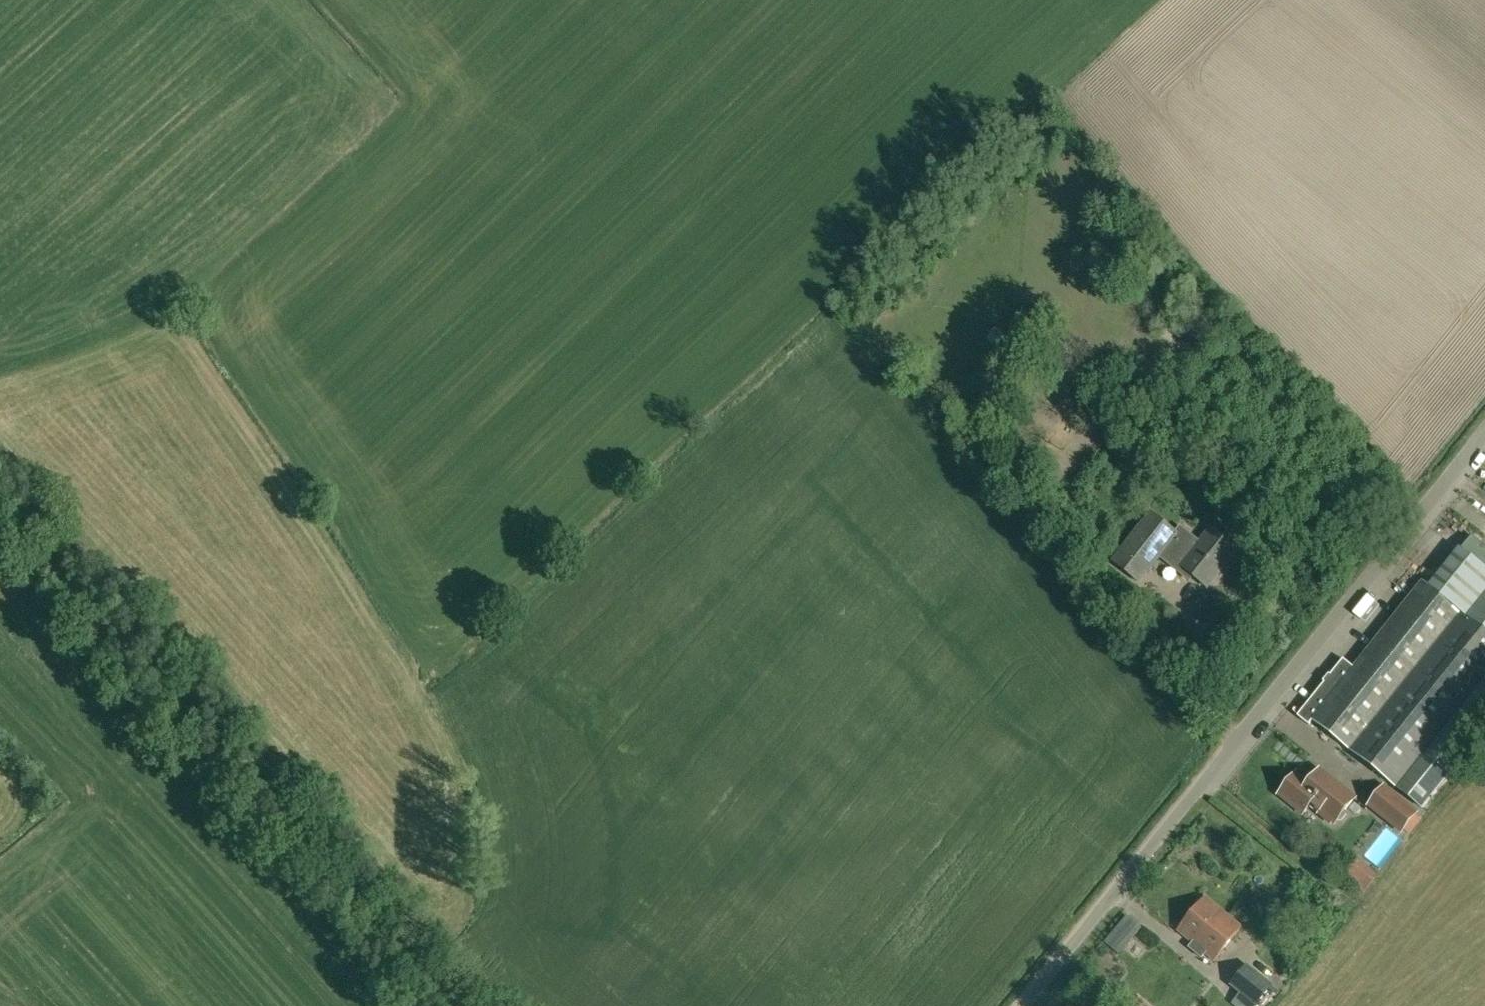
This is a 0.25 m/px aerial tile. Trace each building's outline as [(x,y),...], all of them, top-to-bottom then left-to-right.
[(1211,528),(1198,545),(1191,539),(1193,537),(1180,527),(1176,532),(1152,513),(1113,561),(1138,581),(1159,556),(1189,580),(1193,576),(1207,587),(1222,569),(1219,567),(1234,548),(1237,550),(1238,549),(1211,528)] [(1423,808),(1484,732),(1484,599),(1469,619),(1423,581),(1353,667),(1343,659),(1297,715),(1309,725),(1313,719),(1423,808)] [(1345,810),(1355,798),(1324,773),(1316,783),(1312,780),(1309,783),(1296,772),(1289,782),(1285,781),(1280,788),(1281,791),(1279,794),(1303,813),(1311,803),(1321,811),(1320,813),(1331,822),(1333,820),(1335,822),(1338,819),(1341,820),(1347,813),(1345,810)] [(1366,805),(1402,833),(1419,811),(1384,782),(1366,805)] [(1395,831),(1375,859),(1392,871),(1412,842),(1395,831)] [(1374,886),(1382,880),(1366,862),(1358,868),(1374,886)] [(1214,961),(1242,927),(1206,896),(1178,930),(1193,943),(1189,947),(1202,957),(1205,953),(1214,961)] [(1118,953),(1140,928),(1126,916),(1104,941),(1118,953)] [(1274,984),(1247,963),(1229,985),(1256,1005),(1274,984)]
